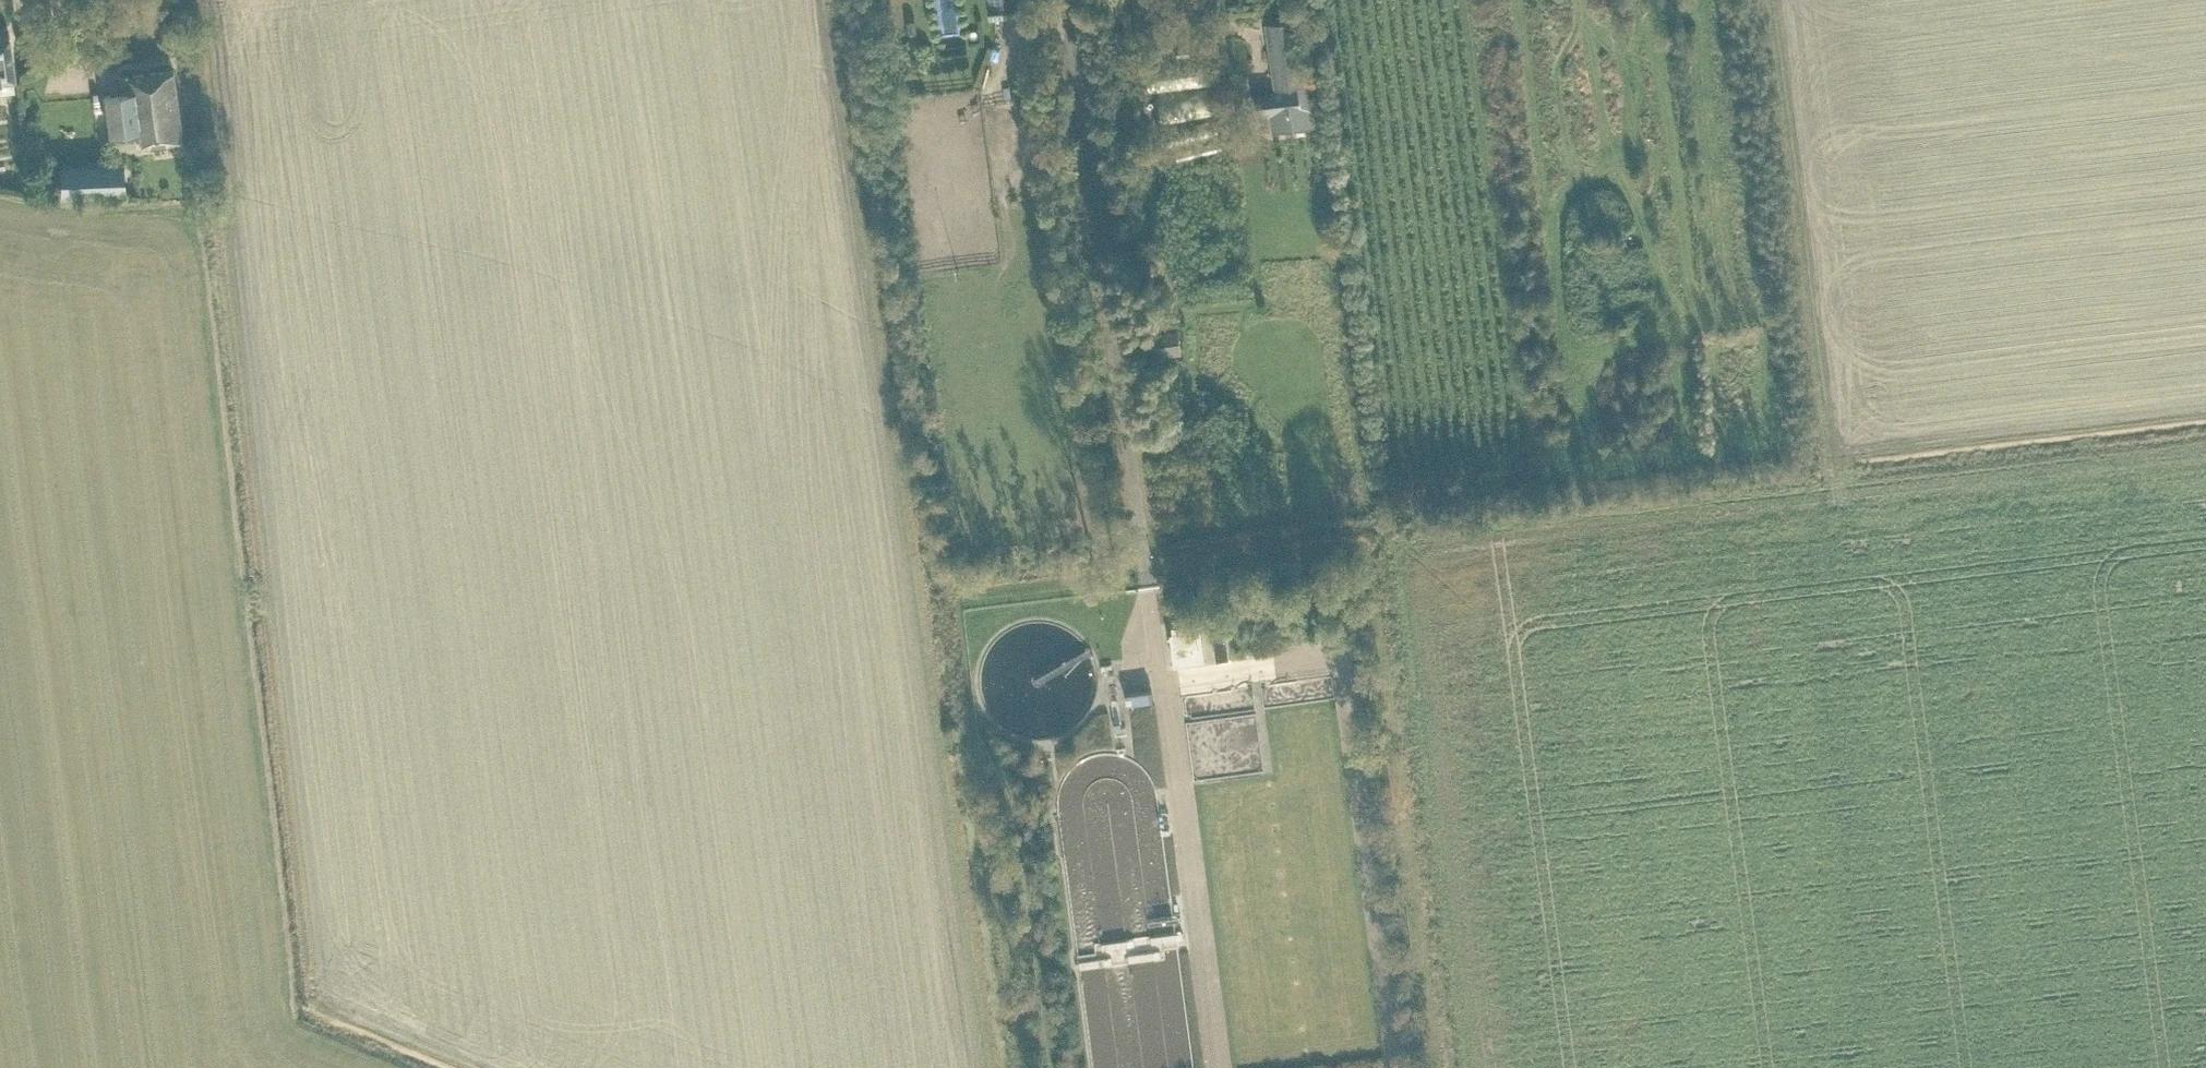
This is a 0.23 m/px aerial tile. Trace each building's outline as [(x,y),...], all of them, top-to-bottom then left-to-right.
[(1017,0),(987,0),(989,18),(1019,15),(1017,0)] [(1256,93),(1259,116),(1303,110),(1299,84),(1306,83),(1297,18),(1265,22),(1274,88),(1280,87),(1280,90),(1256,93)] [(14,79),(8,35),(0,36),(0,81),(14,79)] [(141,145),(181,140),(172,69),(124,75),(126,91),(103,95),(109,135),(139,131),(141,145)] [(61,197),(125,194),(124,163),(60,166),(61,197)] [(1329,225),(1327,206),(1317,207),(1319,226),(1329,225)] [(1178,328),(1153,332),(1156,356),(1182,352),(1178,328)] [(1204,661),(1202,641),(1199,622),(1172,625),(1174,644),(1171,644),(1174,665),(1204,661)]
